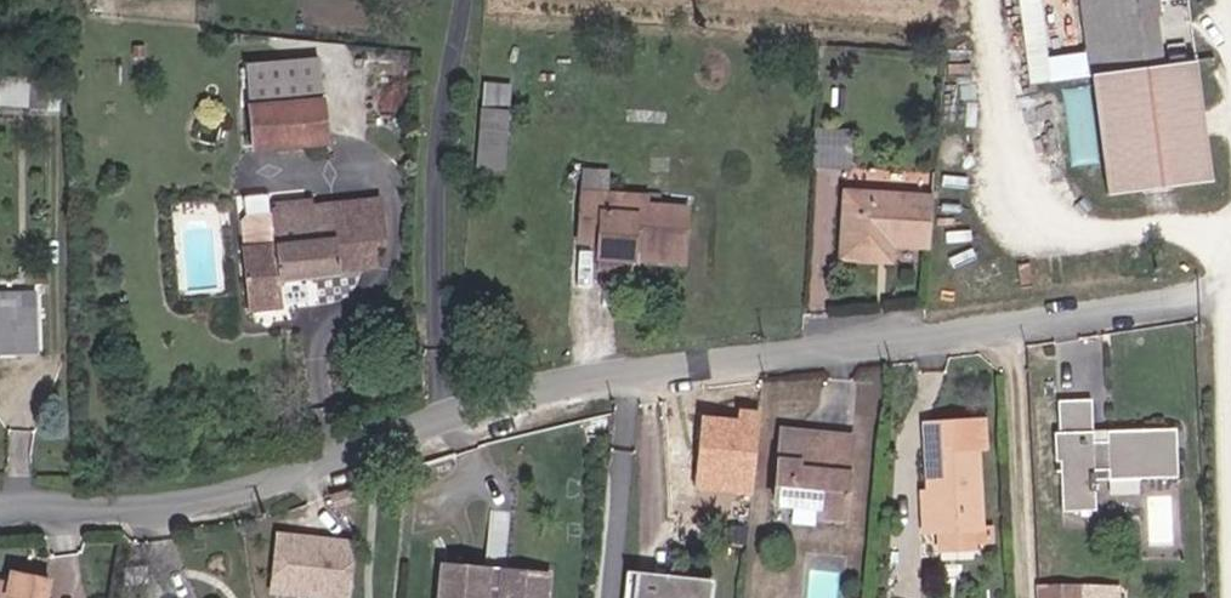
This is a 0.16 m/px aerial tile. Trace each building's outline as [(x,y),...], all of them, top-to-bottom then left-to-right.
[(1046,60),(1040,0),(1020,0),(1026,62),(1029,85),(1081,80),(1158,72),(1153,25),(1076,33),(1079,57),(1046,60)] [(1076,33),(1153,25),(1181,22),(1179,0),(1073,0),(1076,33)] [(337,99),(329,57),(272,64),(278,108),(337,99)] [(1187,69),(1081,80),(1094,200),(1200,189),(1187,69)] [(344,145),(337,99),(278,108),(264,111),(271,156),(344,145)] [(845,122),(808,120),(805,157),(842,159),(845,122)] [(506,132),(486,130),(486,152),(504,152),(506,132)] [(603,179),(581,179),(580,201),(602,201),(603,179)] [(841,222),(841,245),(875,246),(876,222),(889,222),(926,224),(928,184),(842,181),(842,199),(856,200),(855,223),(841,222)] [(337,255),(340,271),(379,268),(378,246),(393,244),(387,187),(330,193),(332,221),(309,223),(312,256),(337,255)] [(341,276),(340,271),(337,255),(312,256),(309,223),(332,221),(330,193),(270,198),(274,233),(281,285),(341,276)] [(856,200),(842,199),(841,222),(855,223),(856,200)] [(577,253),(600,255),(599,279),(624,279),(623,269),(646,270),(646,280),(681,280),(684,212),(640,211),(640,203),(602,201),(580,201),(577,253)] [(888,247),(889,222),(876,222),(875,246),(888,247)] [(250,315),(284,312),(281,285),(274,233),(237,237),(250,315)] [(624,279),(599,279),(598,292),(623,292),(624,279)] [(0,306),(0,348),(25,349),(28,307),(0,306)] [(1181,472),(1176,419),(1096,425),(1093,395),(1063,397),(1065,428),(1052,428),(1054,469),(1067,469),(1069,507),(1099,504),(1097,468),(1114,466),(1115,477),(1181,472)] [(942,521),(943,521),(978,519),(986,518),(981,435),(987,434),(984,402),(927,407),(927,415),(939,415),(940,438),(931,438),(937,483),(942,521)] [(819,516),(846,518),(853,435),(783,429),(778,503),(820,507),(819,516)] [(929,522),(942,521),(937,483),(927,484),(929,522)] [(980,537),(978,519),(943,521),(945,540),(980,537)] [(273,594),(318,597),(349,597),(354,537),(278,531),(273,594)] [(543,568),(502,561),(499,577),(483,576),(485,558),(442,551),(435,597),(539,597),(543,568)] [(0,573),(0,597),(44,597),(48,575),(7,565),(4,574),(0,573)] [(711,594),(713,581),(623,571),(620,597),(633,597),(633,596),(667,597),(668,590),(711,594)] [(1043,581),(1044,597),(1059,597),(1060,582),(1043,581)] [(711,594),(668,590),(667,597),(633,596),(633,597),(711,597),(711,594)]
